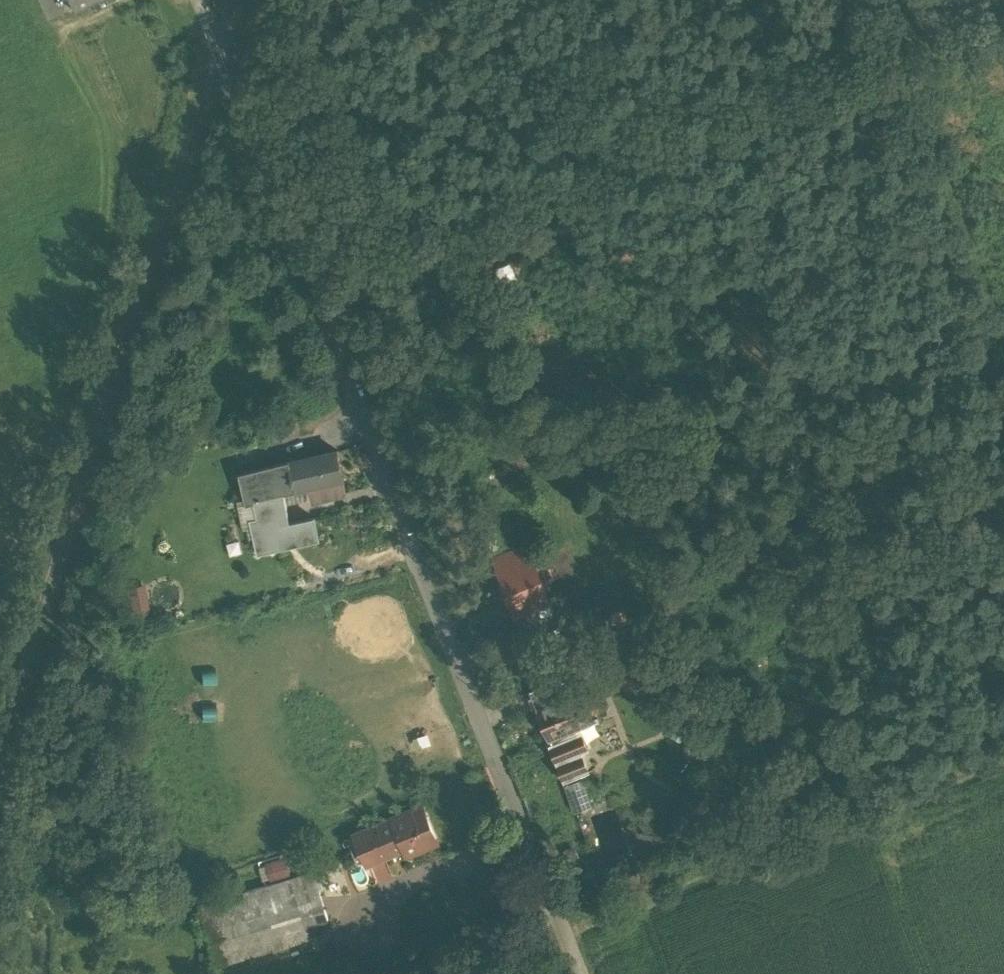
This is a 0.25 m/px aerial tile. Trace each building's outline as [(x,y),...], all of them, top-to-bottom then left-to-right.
[(461,262),(450,265),(452,274),(463,272),(461,262)] [(337,450),(307,457),(312,484),(316,500),(346,493),(337,450)] [(307,457),(294,460),(300,487),(312,484),(307,457)] [(294,460),(263,468),(269,495),(283,490),(283,491),(300,487),(294,460)] [(263,468),(241,474),(247,502),(255,500),(269,495),(263,468)] [(283,490),(269,495),(255,500),(259,518),(251,519),(259,551),(318,538),(314,517),(289,522),(283,491),(283,490)] [(538,566),(514,575),(525,604),(548,595),(538,566)] [(553,682),(531,691),(537,707),(559,698),(553,682)] [(593,684),(567,695),(579,726),(597,719),(599,724),(603,722),(601,718),(600,718),(595,703),(600,701),(593,684)] [(559,698),(537,707),(566,780),(588,771),(581,753),(589,750),(579,726),(567,695),(559,698)] [(576,810),(591,805),(582,780),(566,785),(576,810)] [(423,806),(394,819),(357,835),(365,856),(403,841),(408,851),(437,839),(423,806)] [(291,873),(285,854),(263,861),(270,880),(291,873)] [(337,864),(317,869),(324,893),(345,887),(337,864)] [(314,872),(198,906),(215,966),(311,939),(308,926),(328,920),(321,894),(324,893),(317,869),(314,872)]
